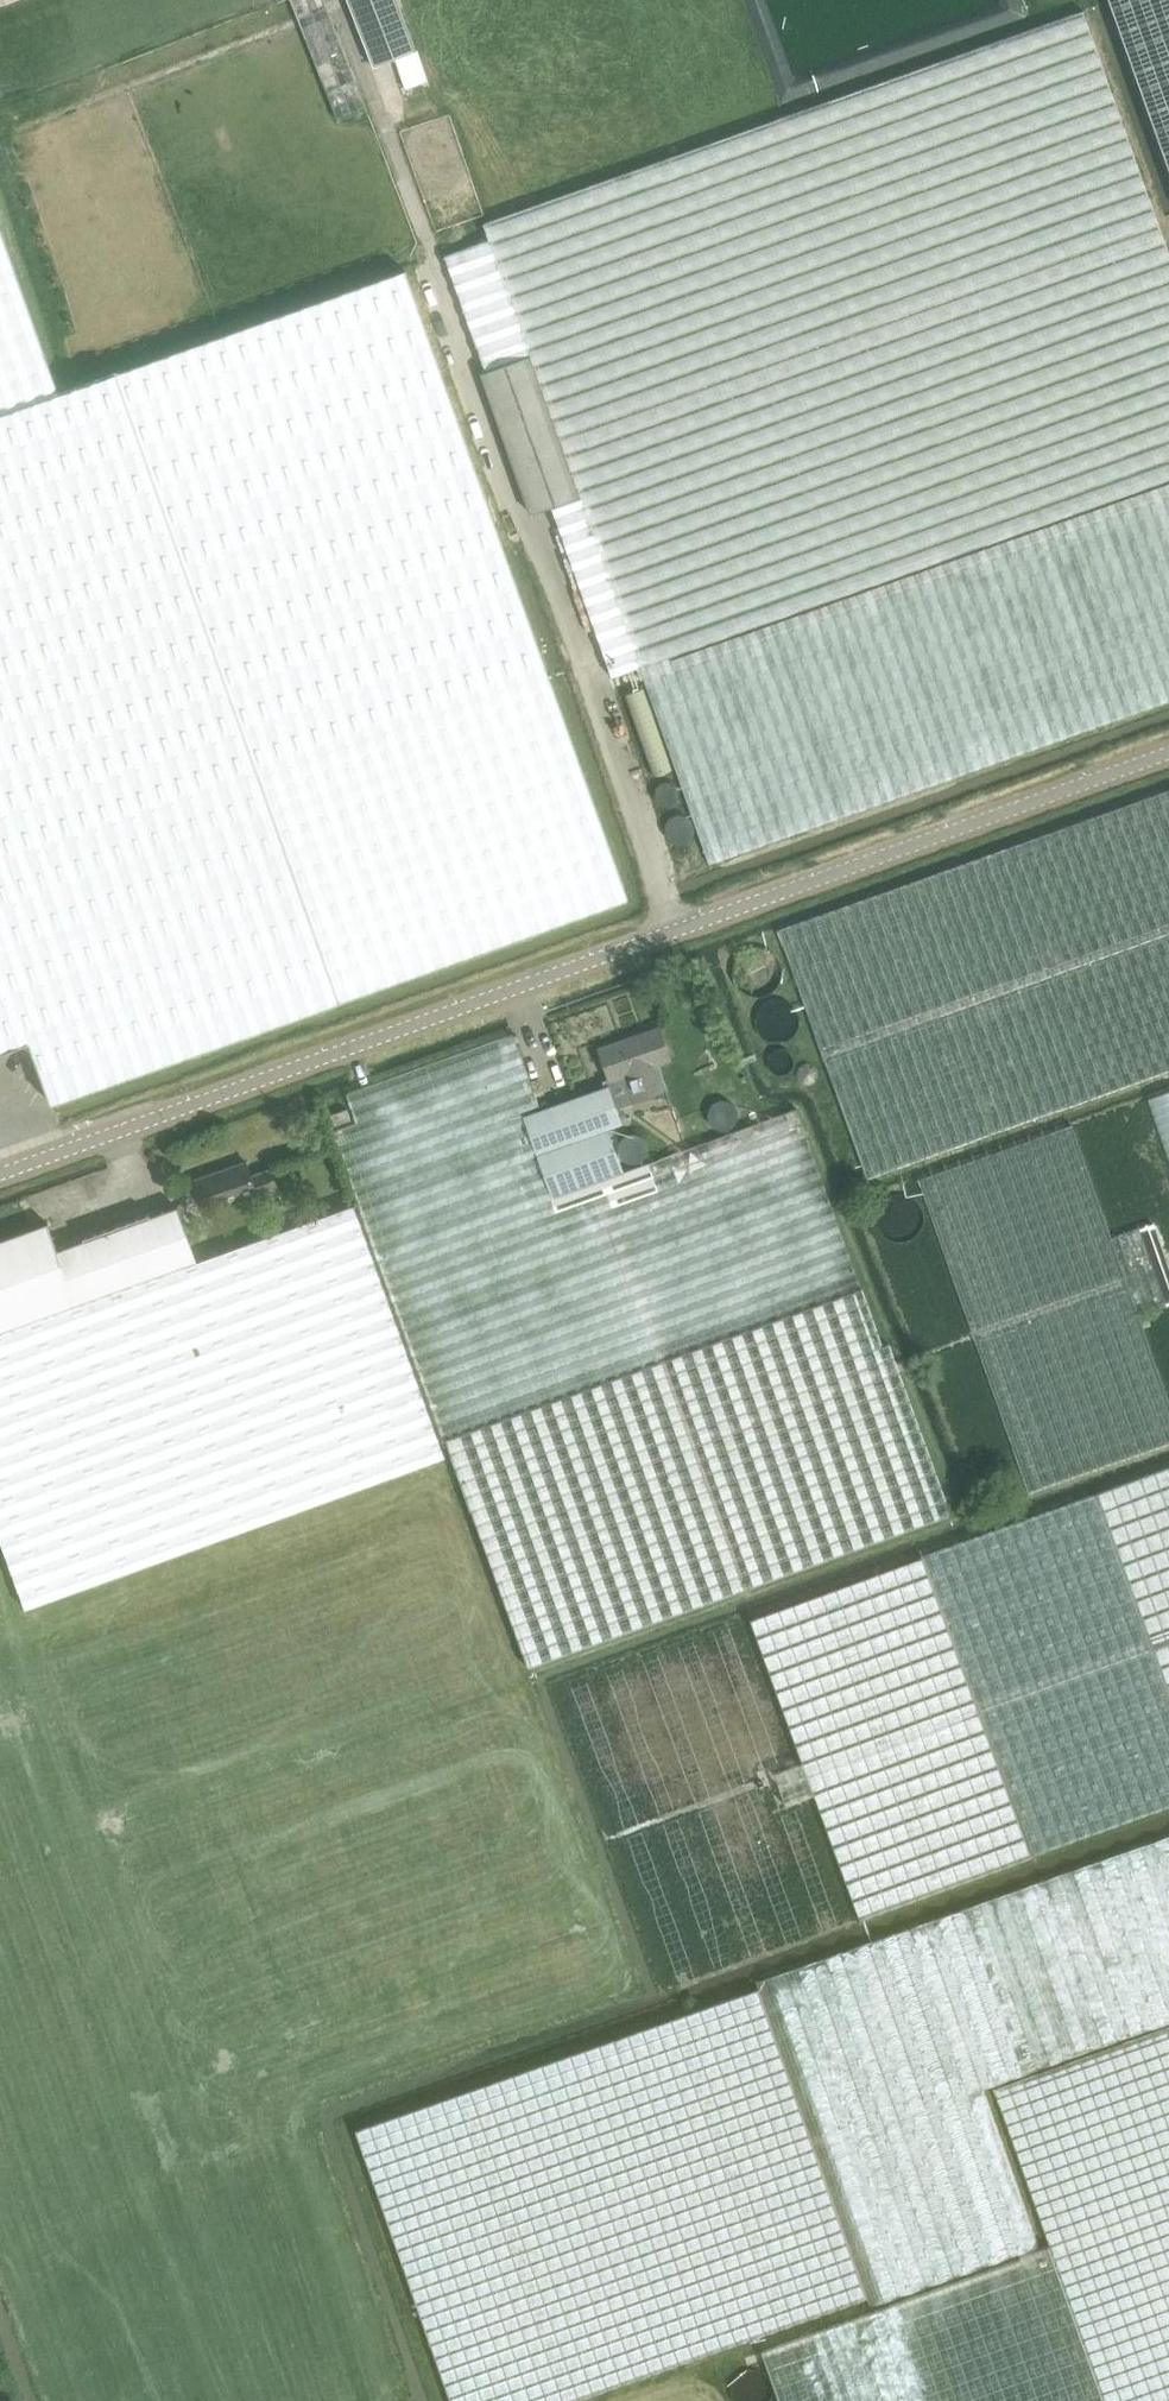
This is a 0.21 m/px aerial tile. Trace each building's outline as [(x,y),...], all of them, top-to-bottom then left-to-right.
[(338,117),(367,106),(325,0),(291,0),(338,117)] [(351,5),(374,67),(395,59),(396,59),(406,89),(424,83),(426,82),(416,51),(417,50),(398,0),(349,0),(351,5)] [(1110,1),(1168,168),(1168,0),(1109,0),(1110,1)] [(1166,238),(1093,26),(1088,12),(484,224),(490,241),(446,256),(452,273),(487,372),(482,373),(531,514),(532,514),(553,506),(591,614),(605,656),(612,676),(640,666),(642,670),(710,864),(854,813),(1040,747),(1168,701),(1168,483),(1130,497),(901,578),(729,639),(671,660),(670,657),(767,621),(836,597),(957,553),(1093,506),(1168,479),(1168,246),(1166,238)] [(30,1042),(52,1102),(597,909),(622,900),(628,898),(407,269),(59,392),(0,225),(0,1052),(30,1042)] [(780,930),(869,1177),(1168,1070),(1168,791),(780,930)] [(659,1028),(601,1048),(612,1080),(605,1083),(606,1085),(609,1084),(617,1106),(635,1099),(666,1089),(658,1064),(670,1060),(659,1028)] [(514,1033),(347,1093),(358,1122),(332,1131),(462,1491),(468,1489),(532,1666),(951,1515),(889,1343),(883,1345),(797,1107),(623,1170),(608,1129),(623,1124),(609,1084),(606,1085),(527,1114),(525,1110),(540,1104),(514,1033)] [(348,1109),(332,1114),(335,1125),(351,1119),(348,1109)] [(1168,1444),(1168,1396),(1140,1315),(1168,1305),(1168,1263),(1155,1223),(1114,1237),(1075,1125),(919,1180),(1030,1493),(1168,1444)] [(208,1212),(258,1195),(260,1199),(280,1191),(273,1169),(252,1176),(248,1164),(223,1173),(222,1170),(197,1179),(208,1212)] [(27,1607),(446,1455),(355,1204),(300,1224),(226,1250),(197,1260),(177,1206),(58,1250),(49,1223),(0,1240),(0,1534),(27,1607)] [(750,1616),(803,1761),(774,1771),(786,1803),(815,1793),(860,1917),(1168,1807),(1168,1466),(750,1616)] [(1038,2247),(982,2089),(1168,2023),(1168,1837),(757,1982),(760,1989),(356,2132),(451,2400),(574,2400),(868,2297),(871,2306),(1038,2247)] [(1168,2029),(995,2091),(1051,2246),(1020,2257),(1021,2260),(764,2352),(781,2400),(1166,2400),(1168,2400),(1168,2029)]
